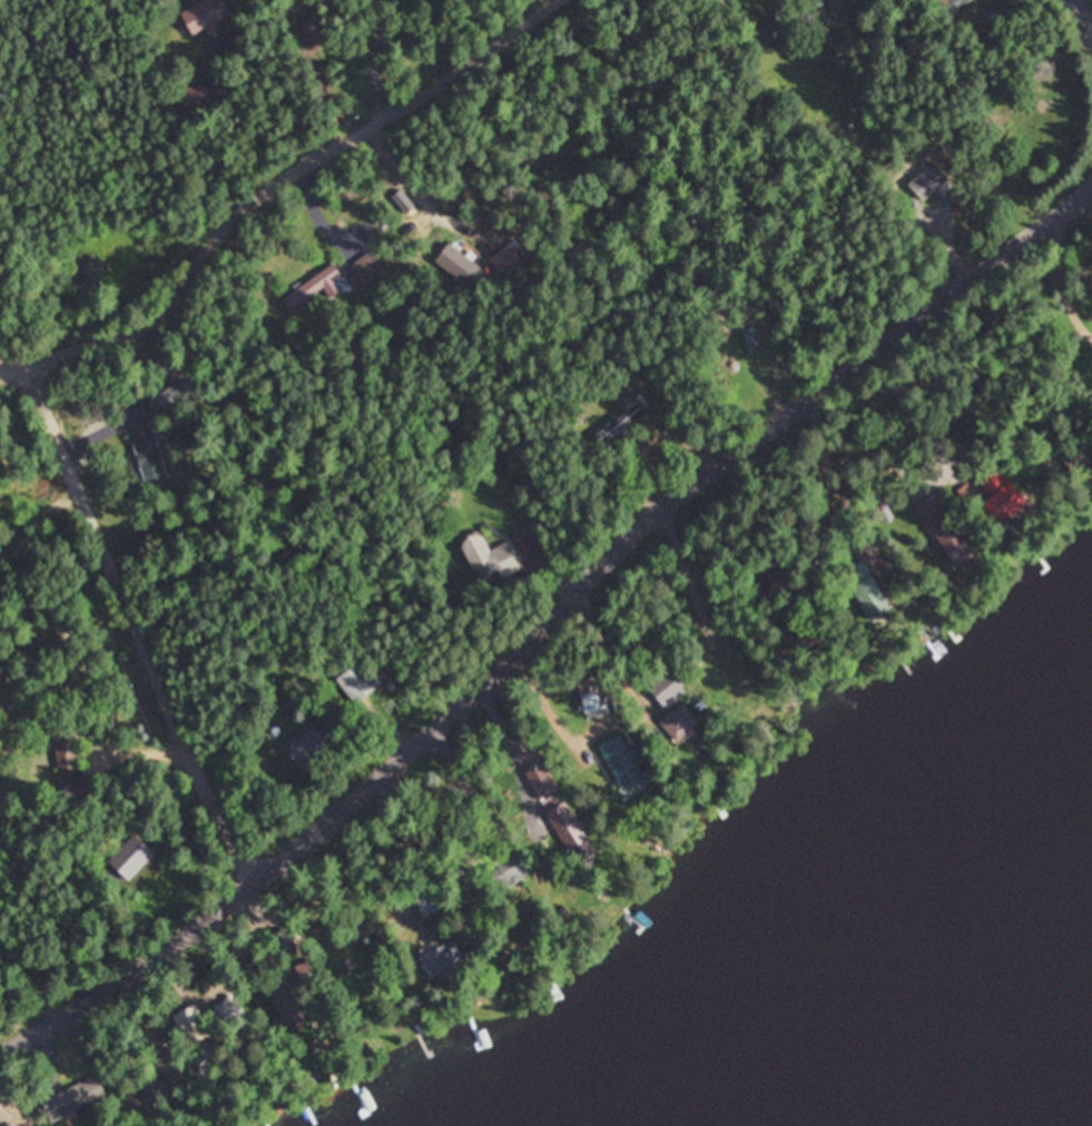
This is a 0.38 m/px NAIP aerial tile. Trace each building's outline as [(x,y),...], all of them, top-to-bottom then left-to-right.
[(193,35),(230,14),(222,0),(204,0),(181,13),(193,35)] [(848,0),(827,0),(829,10),(850,5),(848,0)] [(947,14),(971,0),(939,0),(947,14)] [(187,111),(219,106),(215,83),(183,88),(187,111)] [(955,144),(944,136),(907,185),(918,193),(955,144)] [(346,268),(359,288),(385,270),(372,251),(346,268)] [(324,291),(330,299),(346,287),(330,265),(282,301),(291,314),(324,291)] [(153,415),(188,405),(181,384),(147,394),(153,415)] [(151,426),(141,429),(143,438),(132,442),(146,484),(167,476),(151,426)] [(1089,458),(1078,449),(1067,464),(1078,472),(1089,458)] [(983,507),(1001,527),(1028,501),(991,463),(975,479),(992,497),(983,507)] [(915,507),(944,550),(963,538),(934,494),(915,507)] [(461,543),(483,586),(520,567),(508,542),(490,551),(481,533),(461,543)] [(846,570),(855,586),(853,587),(870,623),(891,613),(865,561),(846,570)] [(774,589),(792,583),(788,569),(769,575),(774,589)] [(355,705),(378,689),(358,662),(336,679),(355,705)] [(665,710),(687,693),(667,668),(645,686),(665,710)] [(605,709),(604,679),(583,679),(583,710),(605,709)] [(675,742),(698,726),(683,705),(660,721),(675,742)] [(300,768),(330,745),(313,724),(283,747),(300,768)] [(52,728),(57,773),(80,770),(75,726),(52,728)] [(600,745),(621,792),(645,782),(624,734),(600,745)] [(96,788),(82,773),(64,789),(77,804),(96,788)] [(543,812),(568,857),(588,846),(562,801),(543,812)] [(107,862),(128,883),(155,856),(134,835),(107,862)] [(503,883),(530,878),(524,848),(497,853),(503,883)] [(466,968),(457,942),(420,955),(429,981),(466,968)] [(359,972),(354,959),(342,964),(347,977),(359,972)] [(268,994),(289,1029),(310,1016),(289,981),(268,994)] [(152,1053),(160,1072),(176,1066),(168,1047),(152,1053)] [(92,1077),(41,1101),(52,1125),(103,1101),(92,1077)]
